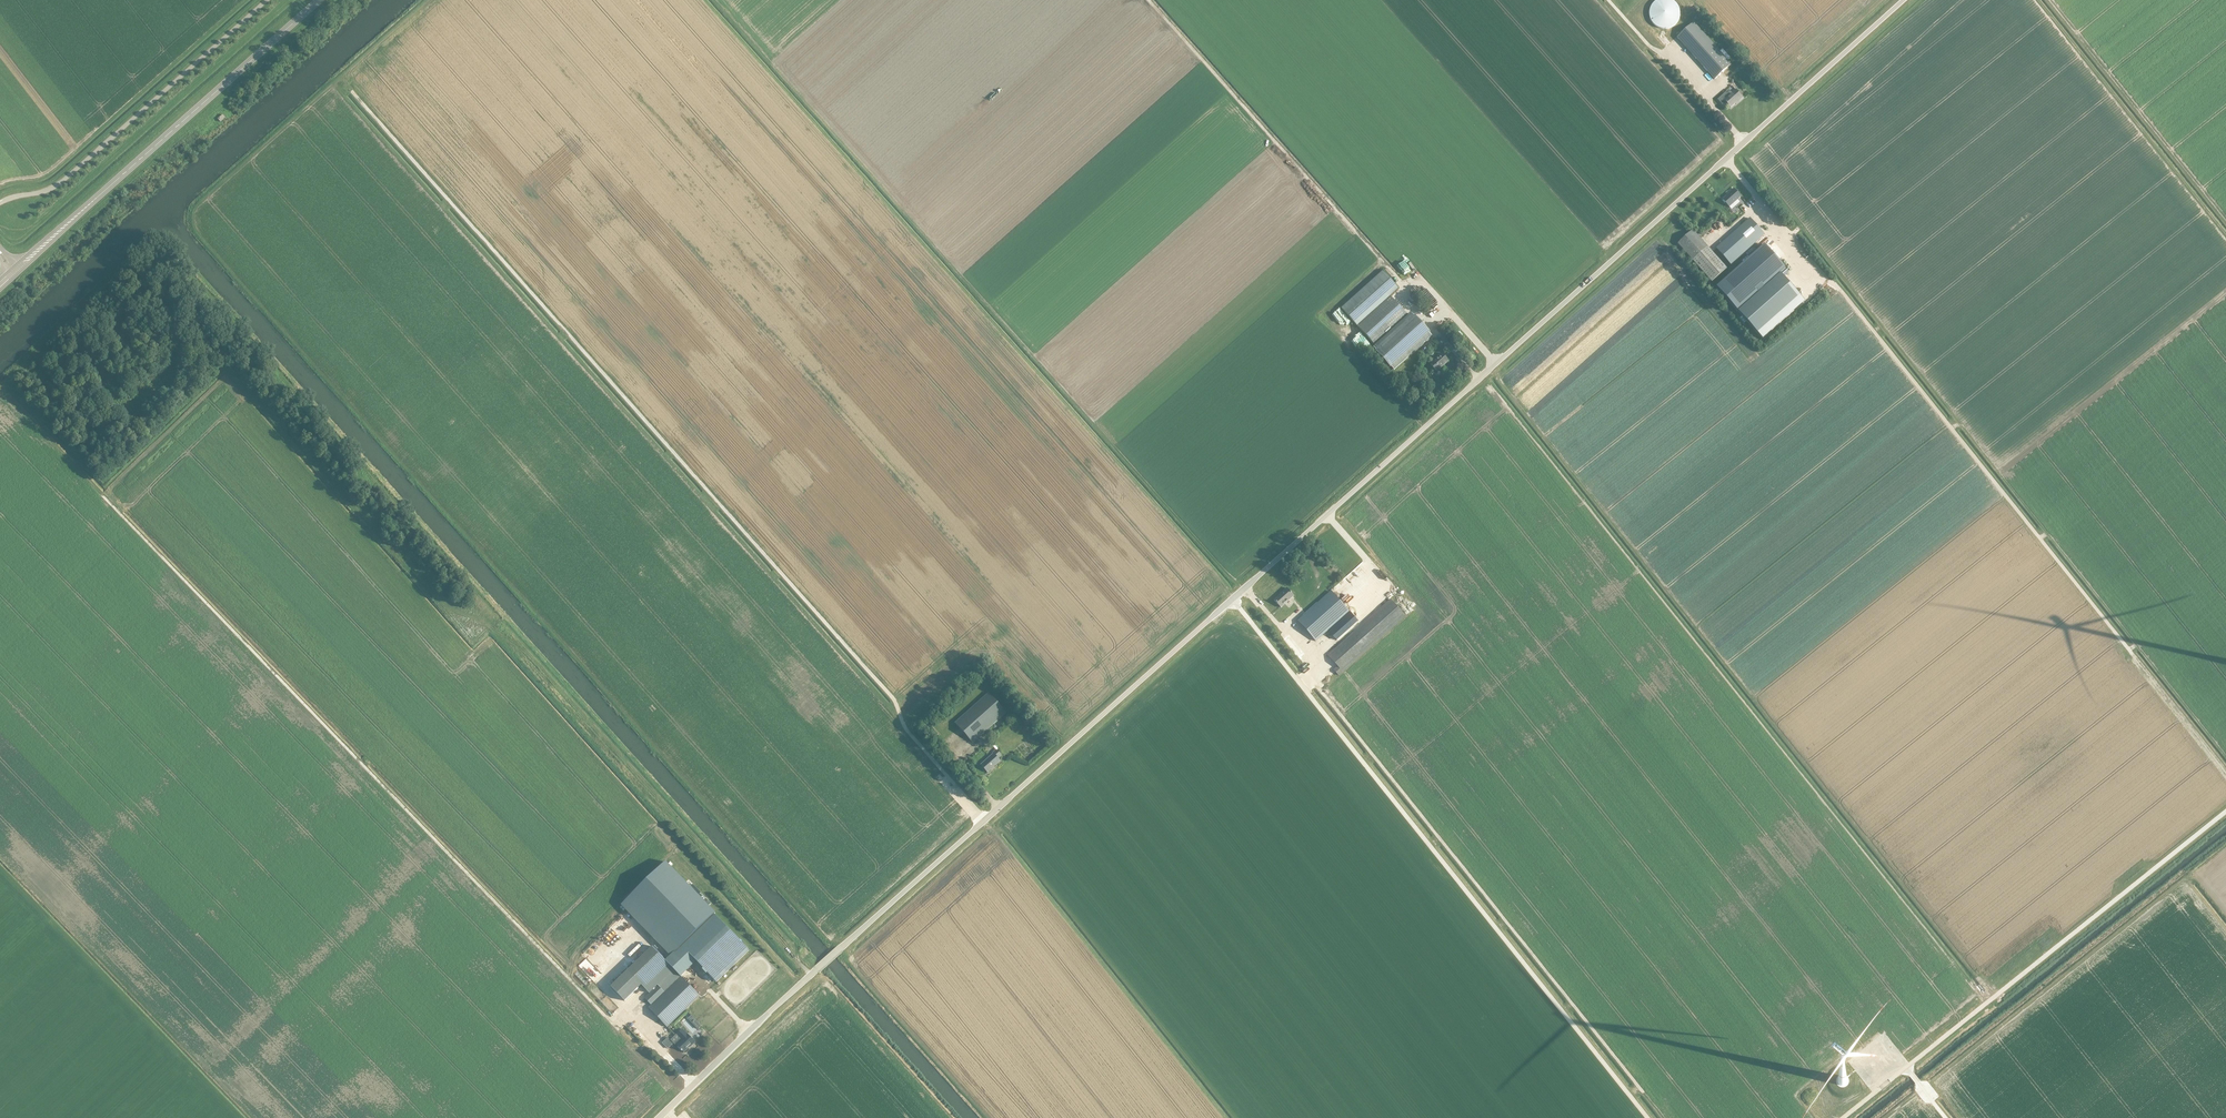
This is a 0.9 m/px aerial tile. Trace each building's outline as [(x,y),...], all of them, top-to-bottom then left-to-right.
[(1694,23),(1679,37),(1677,38),(1714,80),(1731,65),(1694,23)] [(1725,99),(1721,95),(1717,99),(1723,106),(1726,103),(1730,108),(1738,101),(1739,101),(1743,98),(1736,90),(1725,99)] [(1730,207),(1741,197),(1734,189),(1726,196),(1726,197),(1723,200),(1730,207)] [(1731,265),(1764,235),(1750,219),(1716,248),(1731,265)] [(1723,224),(1707,238),(1710,241),(1715,237),(1718,241),(1729,231),(1723,224)] [(1693,231),(1678,244),(1712,282),(1727,269),(1693,231)] [(1758,293),(1759,294),(1766,287),(1765,286),(1780,273),(1785,268),(1765,245),(1717,288),(1737,310),(1736,311),(1736,312),(1758,293)] [(1398,289),(1382,271),(1341,309),(1356,326),(1389,296),(1398,289)] [(1800,296),(1781,274),(1738,312),(1757,334),(1800,296)] [(1408,317),(1389,296),(1356,326),(1375,347),(1408,317)] [(1436,310),(1427,318),(1431,322),(1436,317),(1437,318),(1441,314),(1436,310)] [(1341,313),(1332,321),(1335,326),(1339,323),(1337,321),(1343,315),(1341,313)] [(1429,334),(1411,314),(1408,317),(1375,347),(1373,348),(1391,368),(1429,334)] [(1436,372),(1448,361),(1441,353),(1429,363),(1436,372)] [(1281,608),(1293,596),(1286,588),(1280,594),(1281,594),(1274,600),(1281,608)] [(1331,592),(1297,621),(1315,641),(1316,641),(1328,630),(1348,612),(1331,592)] [(1396,615),(1318,678),(1381,757),(1459,694),(1396,615)] [(973,743),(1006,713),(988,693),(955,723),(973,743)] [(998,759),(1001,756),(996,750),(993,753),(993,754),(981,765),(987,772),(1000,761),(998,759)] [(629,898),(678,949),(714,915),(714,914),(665,863),(629,898)] [(665,961),(666,961),(680,976),(695,961),(715,981),(747,949),(714,915),(678,949),(665,961)] [(666,961),(665,961),(652,947),(611,987),(625,1001),(666,961)] [(657,986),(664,993),(680,977),(680,976),(666,961),(641,985),(643,987),(649,994),(657,986)] [(649,1008),(667,1027),(699,996),(680,977),(664,993),(651,1005),(649,1008)] [(644,998),(651,1005),(664,993),(657,986),(644,998)] [(649,1013),(644,1017),(654,1029),(658,1026),(652,1019),(653,1018),(649,1013)] [(687,1034),(687,1035),(682,1029),(676,1035),(681,1040),(676,1045),(683,1052),(684,1052),(685,1053),(686,1053),(689,1051),(689,1049),(688,1048),(691,1045),(691,1046),(695,1042),(687,1034)] [(1848,1082),(1848,1081),(1848,1080),(1848,1079),(1847,1079),(1847,1078),(1846,1078),(1846,1077),(1845,1077),(1845,1076),(1844,1076),(1843,1076),(1842,1076),(1841,1076),(1840,1076),(1839,1077),(1838,1078),(1838,1079),(1837,1079),(1837,1080),(1837,1081),(1837,1082),(1837,1083),(1838,1084),(1838,1085),(1839,1086),(1840,1086),(1841,1087),(1842,1087),(1843,1087),(1844,1087),(1845,1086),(1846,1086),(1846,1085),(1847,1085),(1847,1084),(1848,1083),(1848,1082)]
